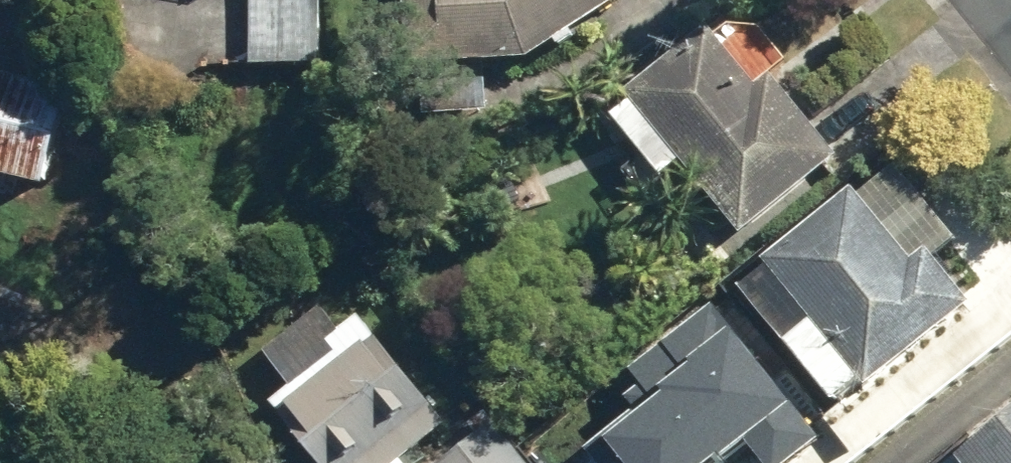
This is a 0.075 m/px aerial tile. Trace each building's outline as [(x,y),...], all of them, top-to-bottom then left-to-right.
[(246,69),(314,69),(314,0),(246,0),(246,69)] [(399,72),(524,64),(619,0),(395,0),(399,72)] [(674,169),(736,243),(831,165),(762,84),(750,94),(697,30),(614,98),(620,106),(603,120),(656,184),(674,169)] [(433,116),(475,113),(473,73),(430,76),(433,116)] [(35,193),(59,99),(0,84),(0,184),(35,193)] [(734,293),(828,410),(856,386),(863,395),(968,311),(922,254),(904,267),(846,194),(755,266),(759,272),(734,293)] [(23,338),(33,314),(0,299),(0,328),(23,338)] [(306,462),(400,462),(442,428),(351,318),(320,344),(338,367),(272,422),(306,462)] [(954,437),(965,450),(950,462),(1010,462),(1010,389),(954,437)] [(486,424),(439,462),(517,462),(486,424)]
